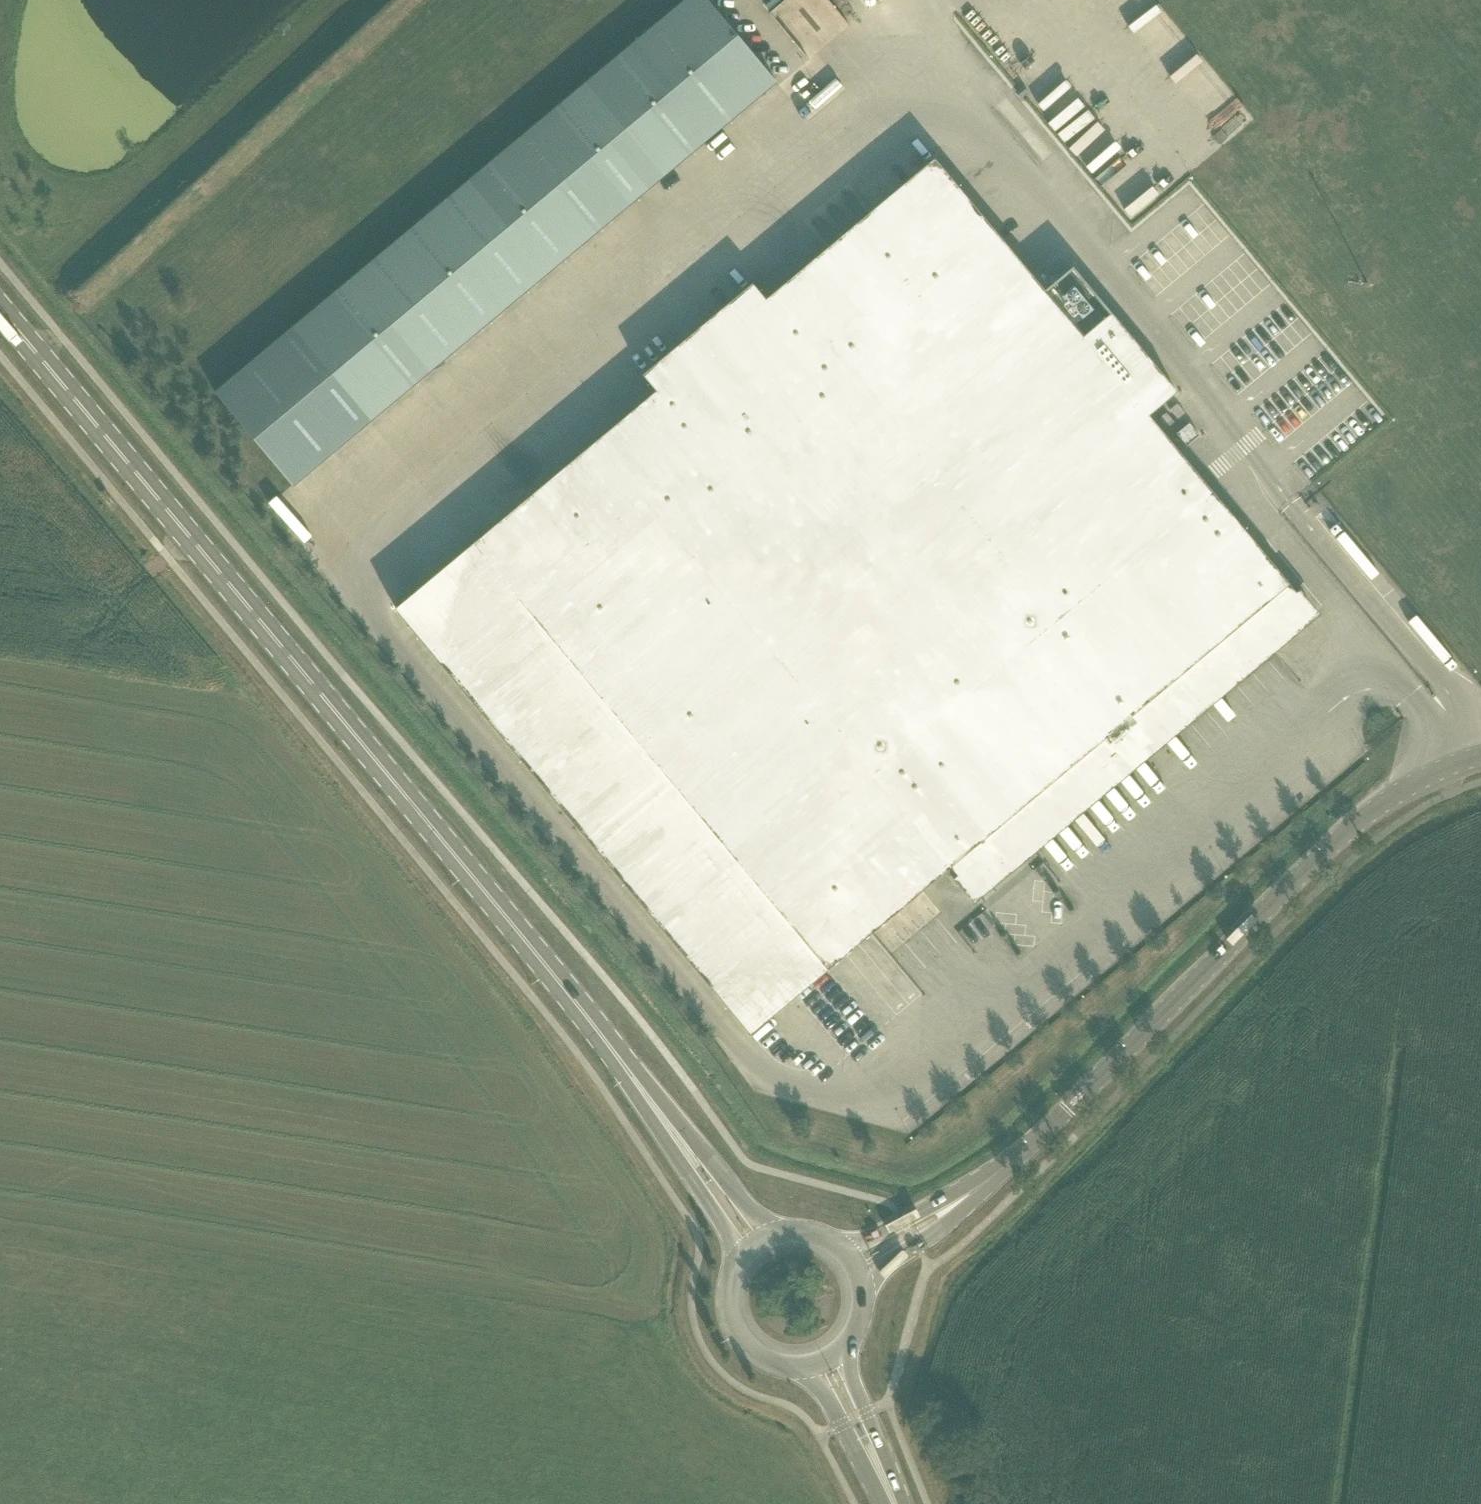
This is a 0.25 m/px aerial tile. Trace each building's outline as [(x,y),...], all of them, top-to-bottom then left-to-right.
[(369,420),(370,421),(777,82),(708,0),(684,0),(292,328),(215,392),(292,485),(369,420)] [(1021,98),(1029,92),(1023,85),(1015,91),(1021,98)] [(656,390),(472,544),(396,608),(750,1033),(827,969),(950,866),(957,875),(953,878),(957,882),(961,880),(975,896),(1022,857),(1282,640),(1314,613),(1300,596),(1303,593),(1300,589),(1296,592),(1148,415),(1176,391),(1072,267),(1044,290),(934,159),(888,197),(862,166),(814,205),(841,236),(766,299),(752,283),(643,374),(656,390)] [(1176,434),(1187,446),(1199,435),(1189,423),(1185,427),(1183,425),(1179,428),(1181,430),(1176,434)]
